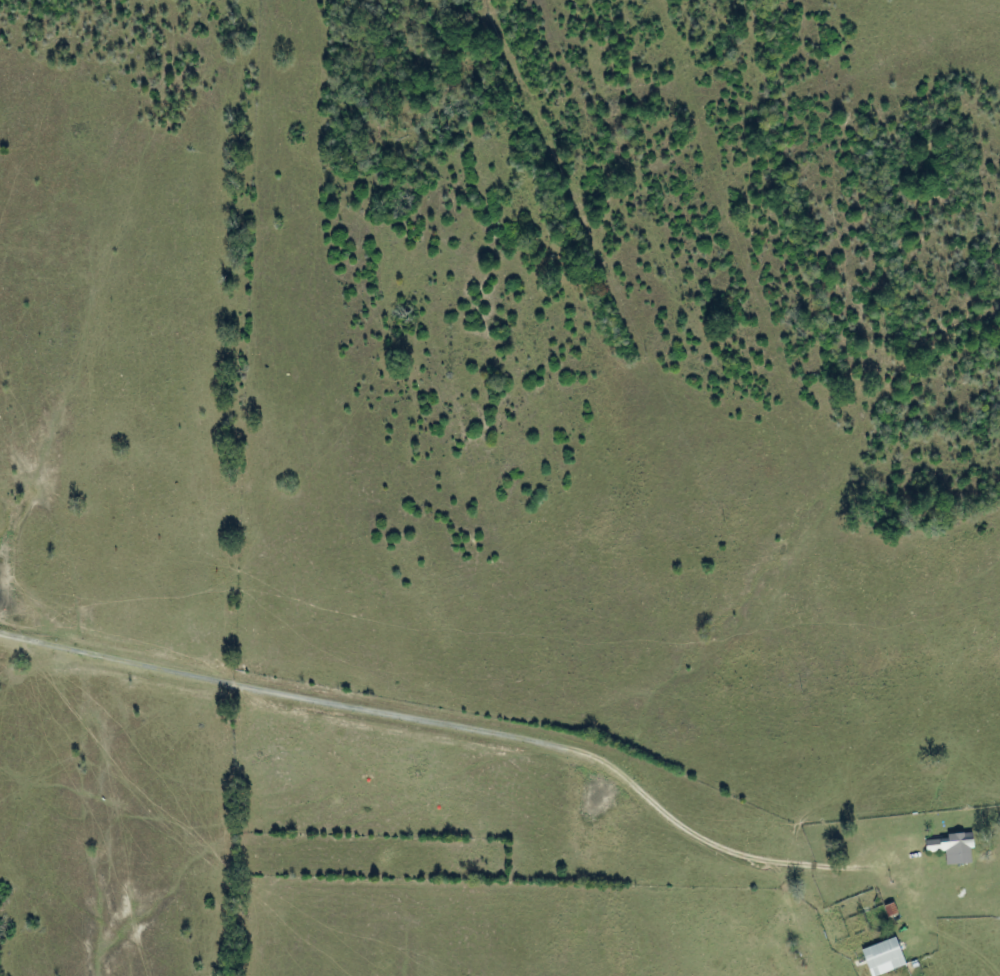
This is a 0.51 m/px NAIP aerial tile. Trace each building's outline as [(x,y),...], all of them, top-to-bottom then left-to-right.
[(875,975),(882,975),(911,965),(901,938),(866,951),(875,975)]
